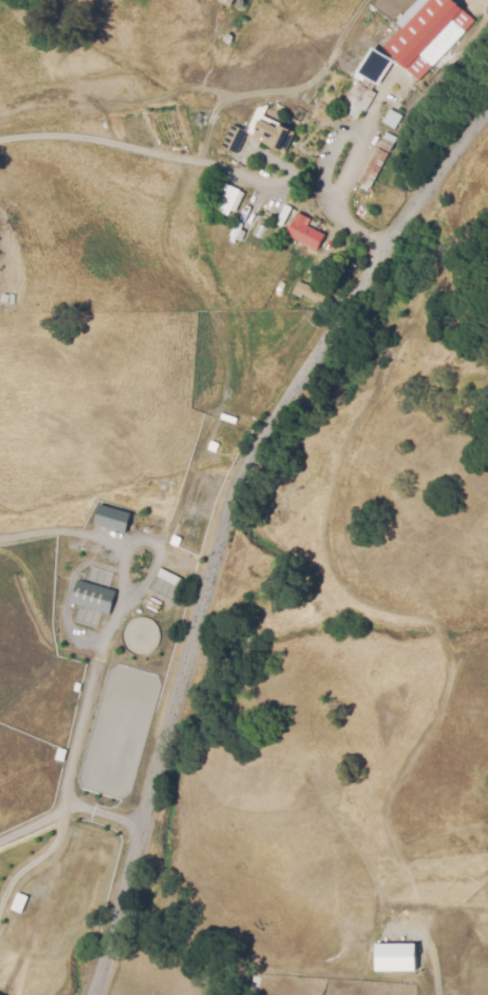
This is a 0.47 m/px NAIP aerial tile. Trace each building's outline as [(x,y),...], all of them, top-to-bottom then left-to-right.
[(394,22),(414,0),(451,0),(472,18),(444,49),(448,53),(433,69),(428,64),(418,75),(397,56),(372,83),(361,73),(384,47),(401,28),(394,22)] [(353,79),(375,91),(365,109),(360,107),(355,116),(343,109),(347,101),(343,99),(353,79)] [(386,106),(400,113),(392,127),(379,119),(386,106)] [(291,129),(282,151),(247,135),(255,117),(273,125),(274,122),(291,129)] [(227,126),(253,138),(245,155),(219,143),(227,126)] [(355,179),(381,129),(393,135),(367,186),(355,179)] [(215,178),(240,189),(232,209),(227,207),(225,213),(209,206),(213,198),(207,196),(215,178)] [(280,200),(288,204),(279,224),(272,221),(280,200)] [(293,210),(307,215),(303,223),(320,230),(313,245),(284,232),(293,210)] [(93,523),(125,532),(131,512),(99,503),(93,523)] [(181,577),(159,568),(156,576),(178,584),(181,577)] [(70,602),(109,613),(116,589),(76,579),(70,602)] [(27,896),(16,892),(10,908),(21,912),(27,896)] [(415,942),(375,943),(376,970),(415,970),(415,942)]
